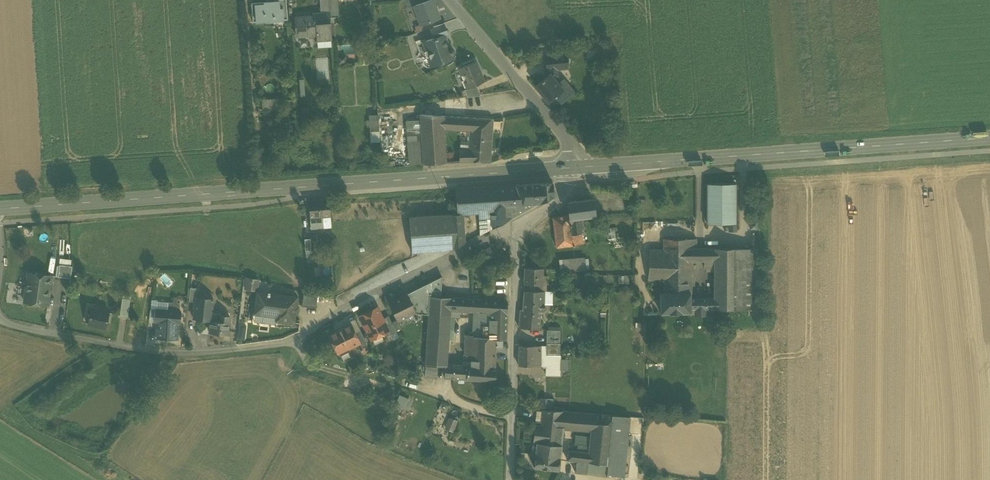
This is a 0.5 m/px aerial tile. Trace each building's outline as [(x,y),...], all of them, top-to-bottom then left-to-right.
[(251,3),(252,22),(256,22),(265,21),(265,22),(272,21),(272,23),(281,22),(281,21),(285,21),(285,20),(288,20),(286,0),(266,0),(266,1),(263,1),(263,2),(251,3)] [(320,12),(330,11),(329,0),(320,0),(320,12)] [(330,16),(339,15),(338,0),(329,0),(330,16)] [(419,26),(431,21),(441,18),(434,0),(431,0),(412,7),(419,26)] [(320,12),(312,12),(312,15),(294,16),(295,37),(316,36),(317,41),(331,40),(330,16),(330,11),(320,12)] [(419,26),(415,27),(417,33),(433,27),(431,21),(419,26)] [(429,29),(432,39),(444,35),(448,33),(445,24),(429,29)] [(432,39),(426,41),(425,41),(422,42),(431,67),(435,66),(450,60),(451,57),(451,55),(453,52),(453,49),(448,47),(448,46),(446,44),(445,41),(446,40),(444,35),(432,39)] [(422,42),(425,41),(422,40),(421,43),(417,45),(420,53),(418,55),(418,56),(419,58),(421,58),(424,65),(425,66),(427,67),(428,68),(429,68),(431,67),(422,42)] [(341,44),(342,62),(348,62),(348,54),(358,53),(357,43),(341,44)] [(568,54),(545,55),(546,71),(548,71),(559,70),(568,69),(568,54)] [(458,69),(466,89),(476,85),(484,81),(476,61),(458,69)] [(559,70),(548,71),(549,74),(535,86),(549,103),(551,102),(554,106),(558,102),(561,105),(576,92),(564,78),(559,82),(555,78),(559,74),(559,70)] [(480,95),(476,85),(466,89),(464,90),(467,97),(480,95)] [(279,98),(262,99),(263,112),(280,112),(279,98)] [(304,108),(295,108),(296,125),(305,124),(304,108)] [(378,115),(368,115),(370,143),(380,142),(378,115)] [(473,118),(420,115),(420,120),(406,121),(410,165),(446,163),(445,129),(471,132),(473,118)] [(493,119),(473,118),(471,132),(469,148),(491,149),(493,119)] [(491,149),(469,148),(468,152),(459,151),(460,162),(468,161),(490,163),(491,149)] [(548,181),(454,188),(456,214),(410,217),(410,253),(451,249),(465,239),(465,218),(477,216),(479,235),(549,198),(548,181)] [(736,184),(707,184),(707,224),(736,224),(736,184)] [(329,199),(309,200),(311,228),(331,227),(329,199)] [(569,218),(595,215),(593,199),(568,202),(569,218)] [(608,236),(614,238),(616,228),(610,227),(608,236)] [(714,310),(755,309),(755,249),(704,248),(697,248),(697,239),(664,239),(664,250),(650,249),(648,280),(663,281),(663,293),(691,292),(691,261),(697,261),(704,261),(704,268),(714,268),(714,310)] [(585,257),(559,258),(559,272),(586,271),(585,257)] [(58,277),(71,279),(72,266),(59,265),(58,277)] [(543,268),(525,268),(524,284),(536,284),(535,291),(548,291),(548,275),(543,275),(543,268)] [(51,276),(28,273),(26,287),(49,291),(51,276)] [(49,291),(26,287),(24,302),(47,305),(49,291)] [(196,297),(197,288),(190,287),(189,301),(195,302),(196,297)] [(551,301),(551,291),(548,291),(535,291),(524,291),(522,310),(520,310),(518,328),(540,328),(541,311),(544,311),(544,301),(551,301)] [(268,293),(257,292),(255,314),(277,317),(277,321),(294,323),(297,297),(271,294),(271,292),(268,292),(268,293)] [(690,313),(690,292),(660,293),(660,313),(690,313)] [(318,295),(304,293),(302,306),(316,308),(318,295)] [(407,294),(389,303),(398,321),(415,312),(416,312),(409,298),(407,294)] [(414,295),(409,298),(416,312),(415,312),(416,314),(422,311),(414,295)] [(438,366),(445,367),(447,367),(447,366),(448,342),(454,343),(455,332),(449,332),(450,311),(451,297),(430,296),(425,376),(437,377),(438,366)] [(212,312),(214,299),(196,297),(195,302),(193,318),(211,320),(212,311),(212,312)] [(506,340),(507,301),(451,297),(450,311),(471,312),(470,335),(489,340),(503,340),(506,340)] [(130,303),(122,301),(120,316),(128,317),(130,303)] [(109,312),(91,308),(88,325),(106,328),(109,312)] [(180,324),(181,311),(156,309),(155,323),(164,323),(163,339),(177,340),(178,324),(180,324)] [(368,312),(360,316),(371,339),(388,331),(389,331),(382,319),(378,310),(369,314),(368,312)] [(220,312),(212,312),(212,311),(211,320),(209,333),(227,335),(230,316),(220,315),(220,312)] [(388,316),(382,319),(389,331),(388,331),(390,335),(396,332),(388,316)] [(354,333),(350,325),(329,336),(332,342),(331,347),(335,348),(338,353),(359,343),(354,333)] [(360,330),(354,333),(359,343),(362,348),(368,345),(360,330)] [(560,330),(547,330),(546,343),(559,343),(560,330)] [(489,340),(470,335),(465,335),(465,351),(464,355),(471,355),(471,356),(496,358),(496,352),(496,347),(503,347),(503,340),(489,340)] [(545,346),(519,346),(518,366),(546,366),(545,374),(559,374),(559,356),(546,356),(545,346)] [(495,381),(496,358),(471,356),(471,367),(452,366),(447,366),(447,367),(445,367),(444,378),(451,378),(495,381)] [(407,407),(411,398),(401,394),(397,403),(407,407)] [(553,397),(540,397),(539,407),(552,407),(553,397)] [(613,415),(542,409),(541,422),(535,422),(533,442),(537,443),(534,467),(558,470),(562,437),(564,437),(565,434),(563,434),(563,429),(591,431),(589,446),(579,444),(578,451),(568,450),(567,459),(576,461),(575,472),(624,478),(630,417),(613,416),(613,415)] [(450,416),(446,428),(455,431),(459,420),(450,416)]
